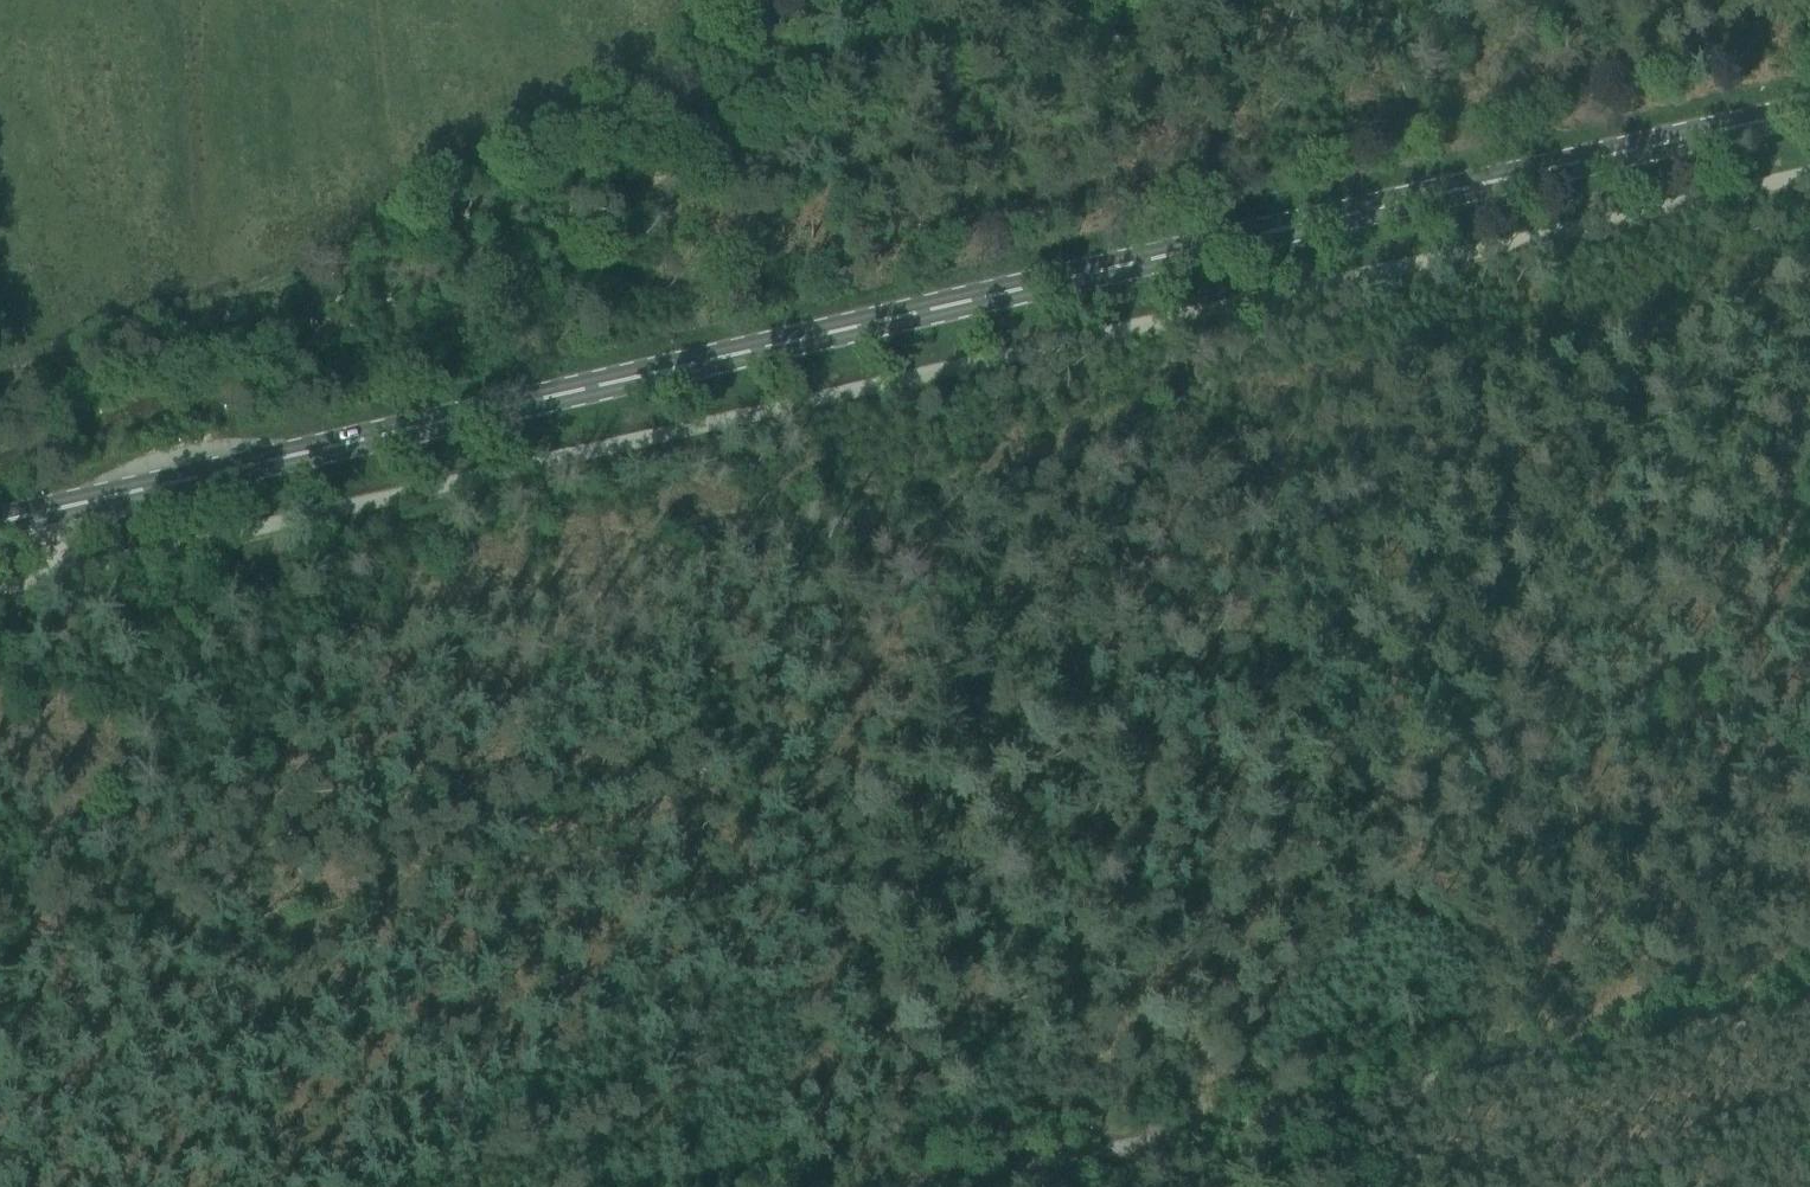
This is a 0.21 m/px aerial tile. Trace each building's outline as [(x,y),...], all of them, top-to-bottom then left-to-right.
[(742,408),(720,413),(724,426),(746,421),(742,408)]
